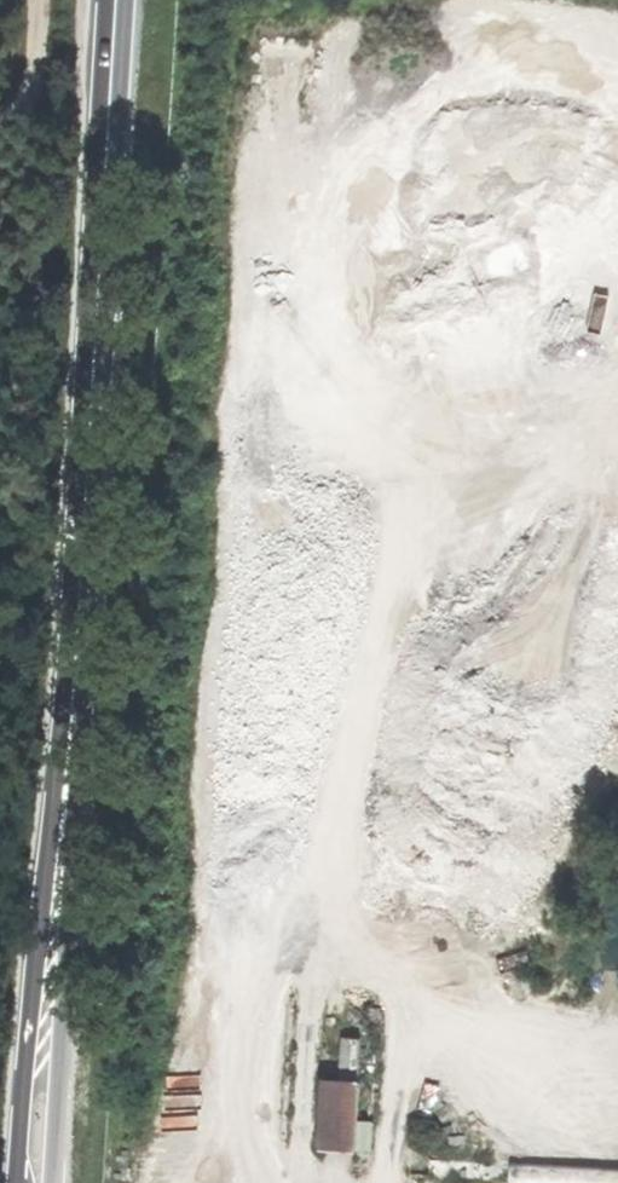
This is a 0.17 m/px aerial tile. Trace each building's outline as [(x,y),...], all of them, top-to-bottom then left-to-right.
[(309,1146),(361,1150),(369,1039),(334,1036),(331,1080),(314,1079),(309,1146)]
